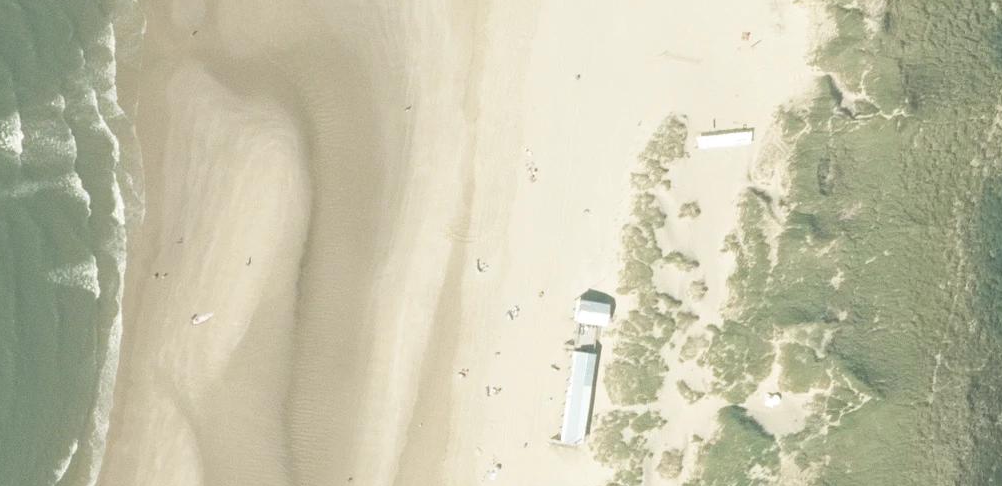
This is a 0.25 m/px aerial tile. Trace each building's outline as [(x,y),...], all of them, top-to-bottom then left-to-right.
[(605,303),(572,297),(546,439),(580,445),(605,303)]
